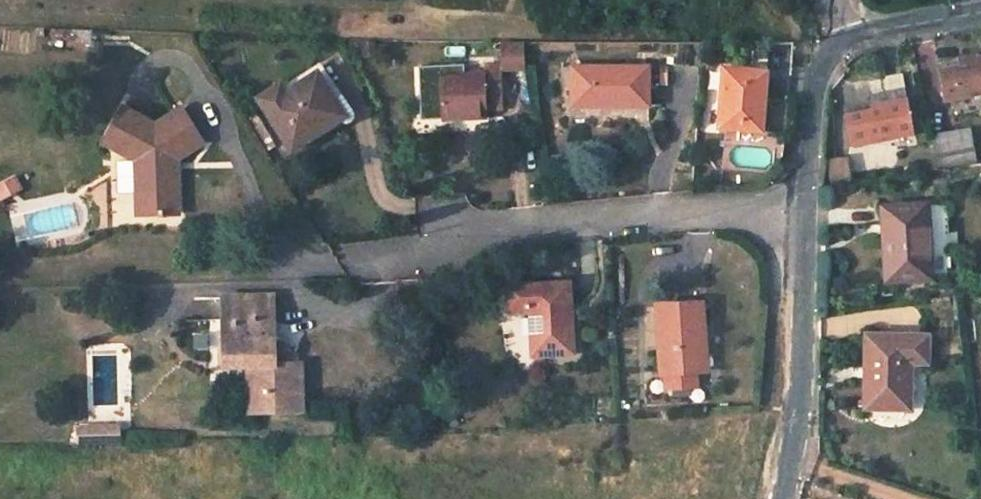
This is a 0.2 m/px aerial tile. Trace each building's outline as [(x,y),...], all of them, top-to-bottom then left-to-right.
[(525,42),(502,41),(502,59),(508,59),(508,69),(525,69),(525,42)] [(979,56),(980,62),(941,69),(947,99),(980,93),(980,56),(979,56)] [(449,66),(427,67),(428,80),(440,79),(442,119),(488,117),(487,110),(504,109),(502,65),(485,66),(486,73),(449,75),(449,66)] [(648,66),(574,65),(573,105),(649,105),(648,66)] [(766,71),(726,68),(720,126),(762,130),(766,71)] [(912,133),(900,70),(879,74),(882,90),(867,92),(870,109),(844,113),(850,144),(912,133)] [(281,83),(258,98),(294,150),(340,119),(329,101),(334,98),(317,72),(287,92),(281,83)] [(157,124),(124,107),(105,141),(138,159),(139,195),(150,194),(150,213),(179,212),(178,158),(202,143),(181,110),(157,124)] [(939,167),(975,162),(970,130),(933,137),(939,167)] [(884,154),(911,149),(909,137),(882,142),(884,154)] [(150,194),(139,195),(139,214),(150,213),(150,194)] [(889,279),(943,278),(940,204),(885,207),(889,279)] [(569,283),(505,287),(507,310),(533,309),(533,315),(531,316),(532,355),(573,354),(569,283)] [(273,343),(272,295),(222,297),(223,366),(254,365),(256,412),(302,411),(301,362),(285,362),(285,342),(273,343)] [(657,305),(662,371),(668,371),(697,369),(699,369),(697,338),(706,338),(704,302),(657,305)] [(867,407),(910,408),(912,361),(928,362),(928,336),(868,335),(867,407)] [(697,338),(699,369),(708,368),(706,338),(697,338)] [(669,386),(698,385),(697,369),(668,371),(669,386)] [(117,442),(117,426),(92,427),(92,443),(117,442)] [(92,443),(92,427),(77,427),(77,443),(92,443)]
